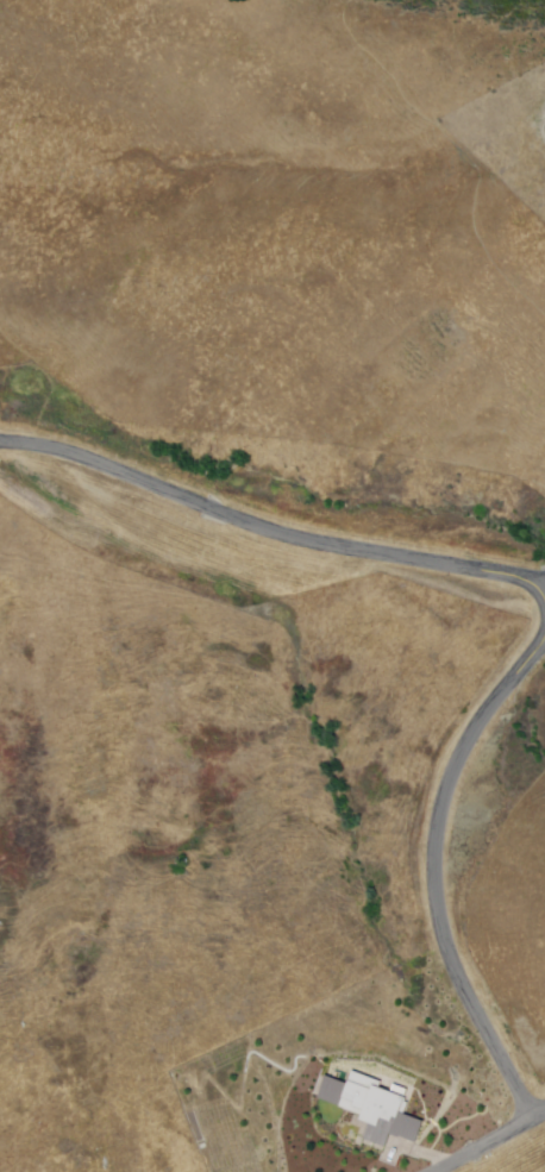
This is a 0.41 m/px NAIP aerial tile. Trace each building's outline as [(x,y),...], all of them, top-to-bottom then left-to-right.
[(363,1137),(370,1122),(363,1120),(364,1116),(315,1097),(326,1072),(350,1082),(355,1068),(386,1082),(383,1086),(411,1097),(405,1110),(426,1120),(416,1142),(393,1133),(387,1147),(363,1137)]
